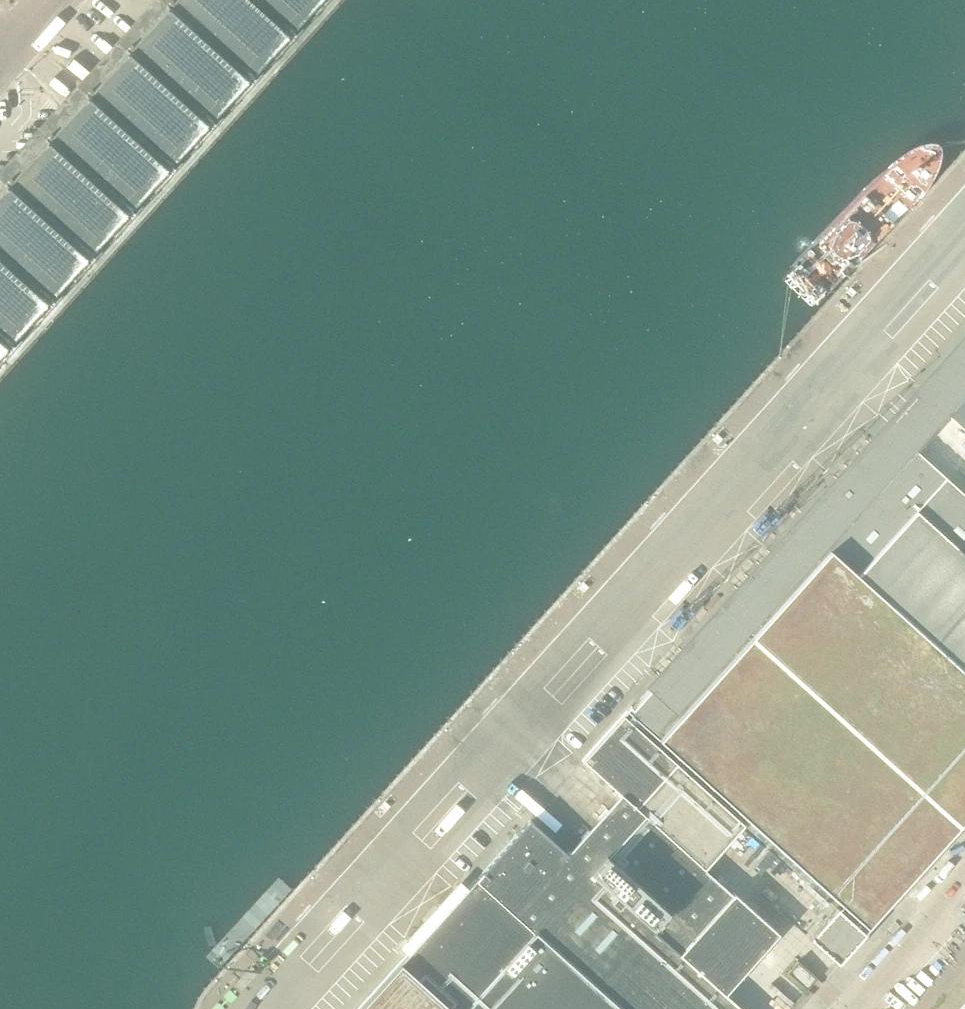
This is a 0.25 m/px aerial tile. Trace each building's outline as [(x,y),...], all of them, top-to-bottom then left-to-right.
[(48,304),(322,0),(174,0),(171,3),(48,140),(0,193),(0,357),(48,304)] [(920,390),(964,431),(964,341),(920,390)] [(627,712),(628,712),(624,716),(746,827),(837,909),(865,934),(964,824),(964,496),(888,426),(750,579),(632,710),(631,708),(627,712)] [(619,1008),(741,1008),(725,995),(779,934),(732,895),(706,871),(746,827),(624,716),(582,761),(620,795),(567,854),(530,820),(522,830),(477,880),(619,1008)] [(477,880),(476,879),(358,1008),(619,1008),(477,880)] [(866,935),(837,909),(810,939),(839,965),(866,935)] [(817,980),(795,960),(785,972),(807,992),(817,980)]
